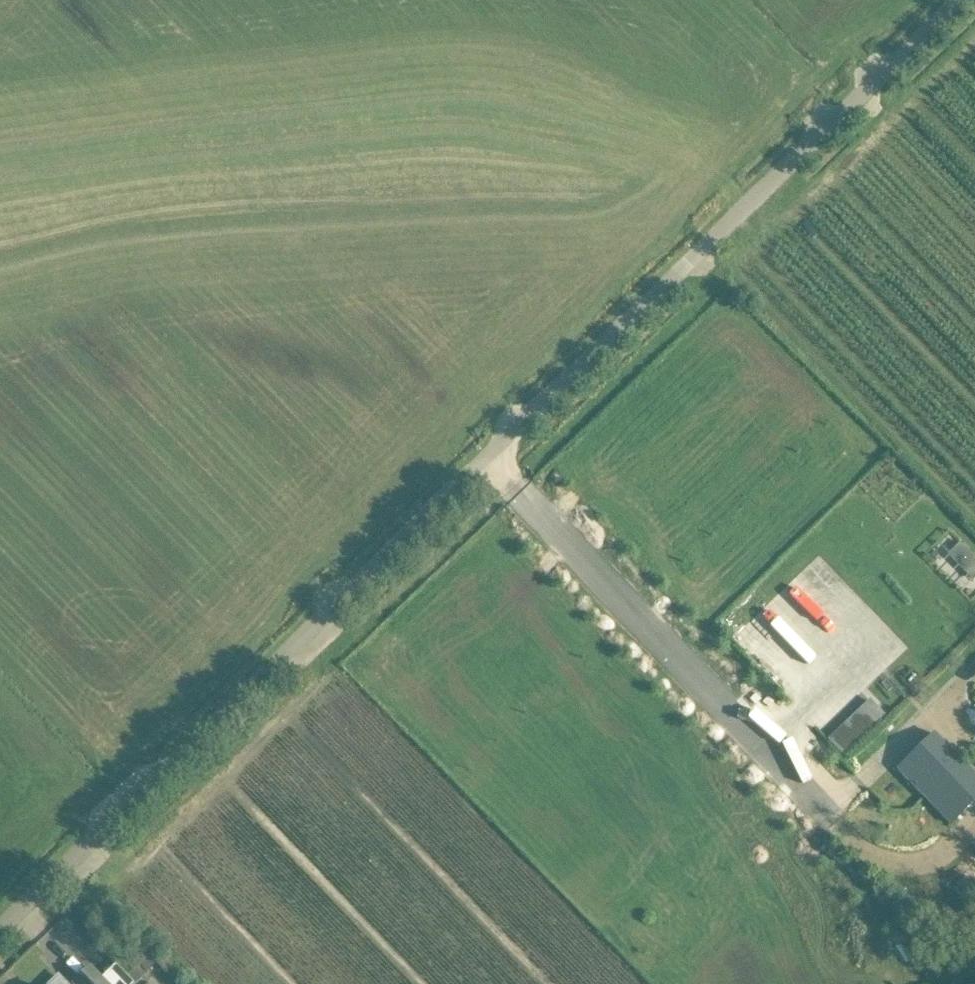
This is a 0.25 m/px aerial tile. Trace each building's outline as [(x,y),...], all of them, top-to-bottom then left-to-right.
[(949,555),(973,579),(974,577),(974,555),(962,542),(949,555)] [(870,713),(878,721),(884,715),(876,707),(870,713)] [(961,761),(935,735),(909,760),(898,771),(924,798),(951,825),(962,814),(974,802),(974,775),(961,761)]
